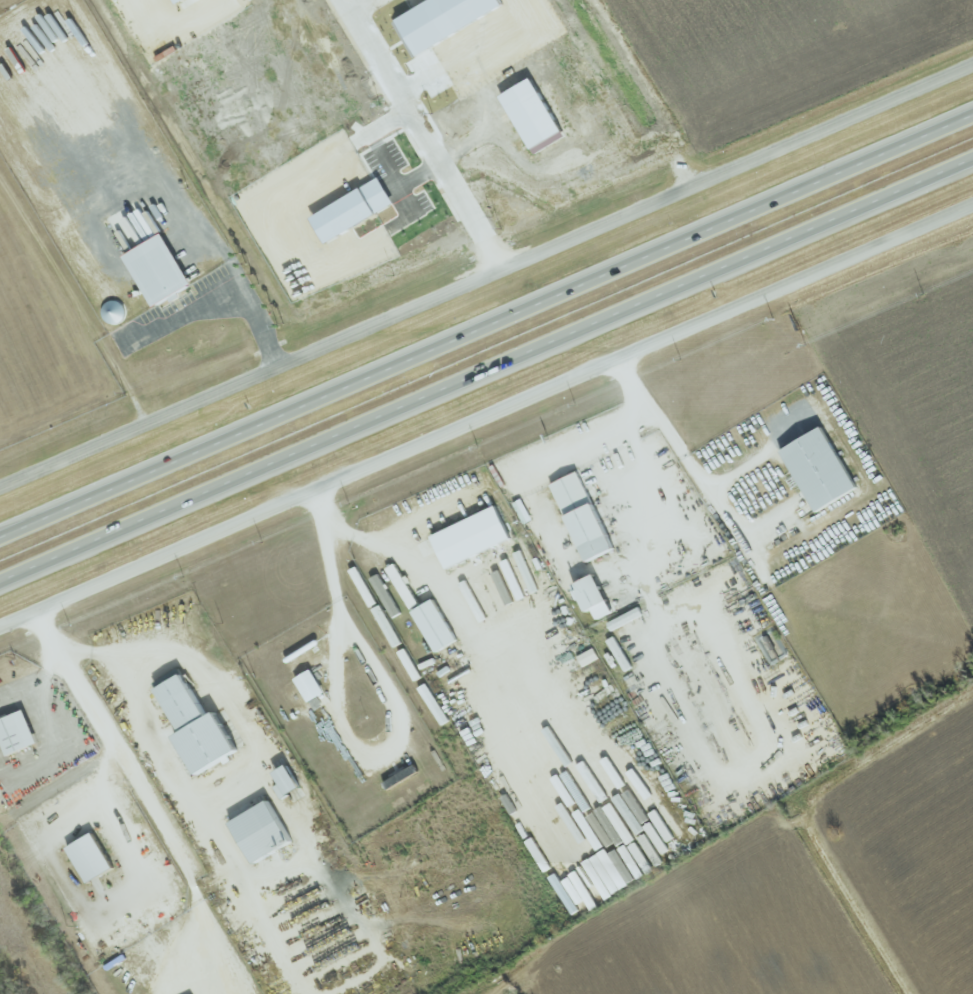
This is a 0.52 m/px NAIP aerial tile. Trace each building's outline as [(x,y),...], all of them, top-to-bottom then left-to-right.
[(507,91),(537,143),(568,125),(538,73),(507,91)] [(319,212),(333,237),(400,198),(385,173),(319,212)] [(128,252),(158,303),(198,279),(169,228),(128,252)] [(785,448),(821,507),(862,482),(827,423),(785,448)] [(554,481),(568,510),(594,497),(580,469),(554,481)] [(572,511),(594,557),(621,544),(600,498),(572,511)] [(436,532),(451,565),(516,534),(501,501),(436,532)] [(508,554),(516,580),(524,577),(515,552),(508,554)] [(409,610),(420,606),(400,563),(389,568),(409,610)] [(581,579),(593,606),(597,604),(602,614),(619,606),(602,569),(581,579)] [(475,581),(496,619),(503,615),(482,577),(475,581)] [(491,623),(469,586),(462,590),(484,628),(491,623)] [(461,639),(437,598),(415,611),(440,652),(461,639)] [(611,620),(615,628),(647,611),(642,603),(611,620)] [(610,638),(628,669),(636,665),(618,633),(610,638)] [(601,658),(595,648),(579,656),(584,667),(601,658)] [(159,680),(187,726),(179,731),(204,771),(246,746),(223,708),(215,713),(185,664),(159,680)] [(316,665),(298,676),(312,699),(330,689),(316,665)] [(12,751),(40,740),(26,707),(0,718),(0,721),(12,751)] [(621,787),(598,751),(590,756),(614,792),(621,787)] [(595,909),(641,875),(643,868),(671,848),(649,818),(626,835),(626,834),(626,833),(605,805),(599,810),(588,796),(591,794),(565,758),(527,786),(537,798),(512,817),(519,827),(564,843),(568,848),(533,836),(568,883),(573,879),(595,909)] [(280,771),(291,795),(304,788),(293,764),(280,771)] [(282,800),(291,795),(284,783),(276,787),(282,800)] [(604,792),(609,804),(615,802),(609,790),(604,792)] [(237,819),(260,856),(297,832),(274,796),(237,819)] [(657,810),(652,802),(645,806),(666,840),(675,834),(678,838),(684,834),(665,804),(657,810)] [(72,844),(92,879),(119,863),(98,828),(72,844)]
